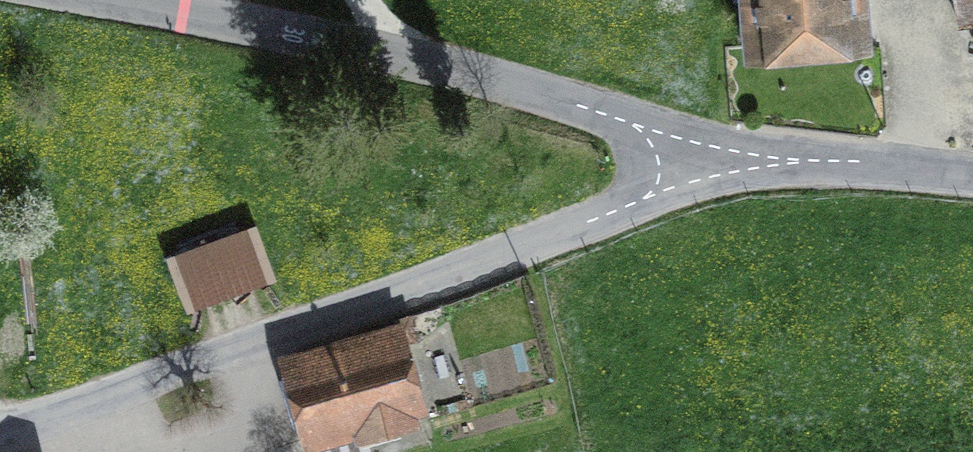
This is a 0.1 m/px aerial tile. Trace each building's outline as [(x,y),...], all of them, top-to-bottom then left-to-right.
[(853,33),(850,0),(762,0),(765,39),(853,33)] [(246,234),(184,256),(200,301),(262,279),(246,234)] [(311,435),(409,404),(391,347),(419,338),(412,315),(385,323),(388,331),(289,365),(311,435)]
